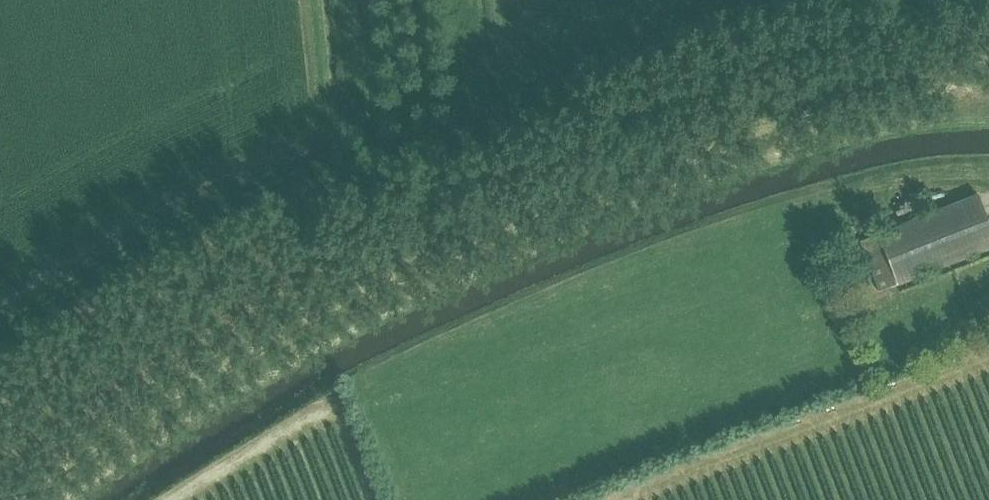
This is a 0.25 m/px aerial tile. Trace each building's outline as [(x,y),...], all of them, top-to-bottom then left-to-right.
[(978,194),(850,245),(869,296),(879,292),(988,249),(988,223),(978,194)]
